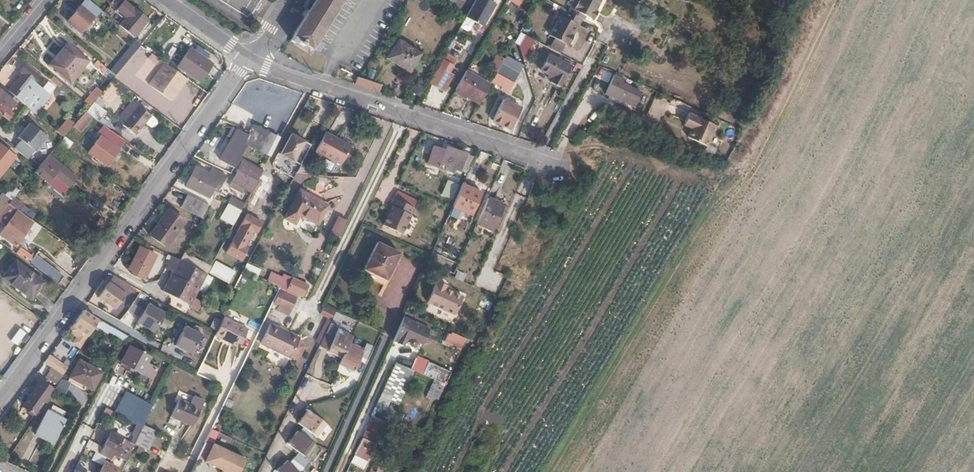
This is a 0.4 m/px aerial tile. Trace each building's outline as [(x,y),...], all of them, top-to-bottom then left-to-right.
[(88,0),(85,0),(67,21),(81,32),(99,9),(88,0)] [(118,25),(132,36),(148,19),(126,0),(123,0),(122,0),(112,0),(110,2),(116,8),(115,10),(124,17),(118,25)] [(292,36),(310,47),(339,0),(314,0),(292,36)] [(575,9),(572,8),(569,13),(567,12),(564,18),(560,17),(549,36),(568,47),(583,20),(594,26),(600,14),(595,12),(602,0),(580,0),(575,9)] [(492,11),(474,1),(461,23),(479,33),(492,11)] [(173,22),(167,17),(155,31),(162,35),(173,22)] [(138,47),(141,44),(136,40),(110,70),(115,75),(124,64),(138,47)] [(420,54),(397,40),(385,58),(408,73),(420,54)] [(472,53),(476,45),(468,41),(464,50),(472,53)] [(463,47),(454,42),(429,84),(443,92),(452,77),(448,73),(463,47)] [(69,82),(87,61),(66,43),(49,64),(69,82)] [(144,53),(138,47),(124,64),(127,67),(137,56),(139,58),(144,53)] [(200,81),(211,65),(189,49),(178,66),(200,81)] [(568,68),(547,56),(538,71),(550,79),(548,83),(558,88),(568,68)] [(59,82),(31,58),(19,71),(22,74),(8,90),(16,97),(34,113),(59,82)] [(110,70),(98,60),(95,63),(105,72),(105,74),(112,79),(115,75),(110,70)] [(140,80),(149,66),(144,63),(134,77),(140,80)] [(185,77),(165,63),(148,86),(168,100),(185,77)] [(518,74),(502,65),(493,80),(503,86),(501,90),(507,93),(518,74)] [(489,87),(465,73),(454,92),(478,105),(489,87)] [(622,79),(613,74),(605,93),(633,106),(640,92),(620,83),(622,79)] [(143,100),(149,92),(139,84),(140,83),(132,77),(125,86),(133,92),(143,100)] [(355,77),(353,84),(365,88),(377,92),(379,85),(355,77)] [(419,97),(424,88),(417,83),(411,92),(419,97)] [(93,102),(103,89),(98,85),(84,102),(89,106),(93,102)] [(37,115),(34,113),(16,97),(13,100),(0,90),(0,114),(1,114),(7,120),(11,115),(9,112),(15,105),(32,119),(37,115)] [(655,94),(647,114),(662,120),(670,101),(655,94)] [(508,131),(521,108),(504,98),(491,121),(508,131)] [(142,123),(148,114),(129,100),(115,119),(135,134),(142,123)] [(89,106),(84,112),(91,116),(99,122),(106,112),(93,102),(89,106)] [(248,124),(252,112),(238,108),(235,119),(248,124)] [(91,116),(84,112),(70,129),(64,137),(71,141),(91,116)] [(690,123),(689,127),(685,136),(704,145),(714,124),(686,112),(682,120),(690,123)] [(154,118),(148,114),(142,123),(147,127),(152,126),(154,122),(154,118)] [(27,159),(45,137),(29,123),(17,137),(21,140),(14,148),(27,159)] [(98,160),(106,165),(123,140),(100,123),(94,131),(100,135),(108,141),(102,150),(104,152),(98,160)] [(563,134),(570,139),(577,127),(570,123),(563,134)] [(64,137),(70,129),(64,124),(57,132),(63,138),(64,137)] [(269,156),(278,138),(252,125),(247,136),(243,143),(246,144),(269,156)] [(233,168),(246,144),(243,143),(247,136),(238,131),(220,160),(233,168)] [(340,164),(349,148),(338,141),(339,139),(325,131),(315,150),(340,164)] [(108,141),(100,135),(87,153),(98,160),(104,152),(102,150),(108,141)] [(299,166),(309,146),(289,135),(278,155),(299,166)] [(14,158),(0,146),(0,174),(14,158)] [(467,172),(474,157),(446,147),(444,150),(432,146),(426,162),(438,167),(440,164),(446,166),(445,169),(451,171),(452,168),(467,172)] [(49,155),(34,173),(87,217),(102,200),(49,155)] [(93,168),(100,173),(106,165),(98,160),(93,168)] [(248,191),(260,170),(243,161),(229,185),(241,192),(243,188),(248,191)] [(223,174),(211,168),(209,173),(196,165),(185,185),(207,197),(212,187),(216,189),(223,174)] [(269,175),(261,171),(243,204),(242,206),(251,211),(257,199),(262,201),(271,183),(266,181),(269,175)] [(275,179),(269,175),(266,181),(271,183),(273,184),(275,179)] [(481,192),(480,192),(462,184),(452,205),(464,210),(471,213),(481,192)] [(12,198),(3,191),(0,194),(0,213),(8,204),(12,198)] [(295,217),(315,227),(324,208),(296,193),(281,223),(290,227),(295,217)] [(208,206),(186,194),(179,206),(202,218),(208,206)] [(229,205),(240,210),(242,206),(243,204),(230,197),(227,204),(229,205)] [(8,204),(19,210),(22,206),(12,198),(8,204)] [(503,205),(487,198),(475,224),(492,231),(503,205)] [(419,207),(412,204),(403,224),(411,227),(412,225),(431,233),(440,214),(420,205),(419,207)] [(221,220),(232,225),(240,210),(229,205),(221,220)] [(463,212),(464,210),(452,205),(449,213),(455,216),(463,212)] [(183,221),(167,210),(149,234),(165,246),(183,221)] [(16,211),(0,232),(0,235),(15,247),(32,223),(16,211)] [(261,222),(245,215),(225,252),(240,261),(247,249),(244,247),(251,232),(255,234),(261,222)] [(338,238),(347,220),(339,216),(330,234),(338,238)] [(393,265),(399,253),(376,242),(364,269),(389,281),(395,267),(393,265)] [(144,277),(156,255),(139,247),(128,268),(130,269),(142,275),(144,277)] [(32,257),(20,248),(16,252),(58,283),(63,276),(34,255),(32,257)] [(184,253),(180,261),(205,274),(206,274),(210,267),(184,253)] [(192,298),(205,274),(180,261),(171,256),(167,262),(174,265),(161,290),(189,304),(192,298)] [(213,261),(210,267),(206,274),(227,285),(234,272),(213,261)] [(32,298),(45,282),(17,262),(2,277),(32,298)] [(246,263),(242,271),(257,277),(260,269),(246,263)] [(140,278),(142,275),(130,269),(129,272),(140,278)] [(466,275),(457,270),(453,278),(462,282),(466,275)] [(272,284),(302,297),(308,284),(292,277),(291,278),(277,272),(272,284)] [(112,275),(98,296),(114,307),(129,284),(112,275)] [(453,315),(461,296),(444,289),(446,285),(436,281),(434,285),(434,284),(426,303),(453,315)] [(287,317),(296,296),(279,289),(271,305),(276,307),(274,311),(287,317)] [(140,316),(147,303),(136,297),(127,309),(140,316)] [(201,302),(192,298),(189,304),(188,307),(197,311),(201,302)] [(140,316),(137,322),(153,330),(163,312),(147,303),(140,316)] [(323,307),(320,314),(331,318),(334,312),(323,307)] [(81,309),(71,324),(87,335),(97,319),(81,309)] [(405,312),(394,336),(410,343),(412,339),(426,346),(430,338),(433,339),(438,327),(405,312)] [(248,331),(224,318),(216,332),(214,336),(239,349),(248,331)] [(99,319),(94,326),(123,343),(127,335),(99,319)] [(326,353),(342,360),(350,342),(353,336),(337,329),(339,325),(331,321),(325,333),(334,337),(326,353)] [(199,332),(183,323),(173,342),(189,351),(199,332)] [(83,340),(87,335),(71,324),(67,330),(83,340)] [(281,356),(291,335),(268,325),(259,345),(281,356)] [(463,339),(449,332),(447,339),(461,345),(463,339)] [(299,339),(291,335),(281,356),(289,360),(299,339)] [(361,356),(369,359),(374,347),(367,343),(365,348),(350,342),(342,360),(339,366),(353,372),(361,356)] [(153,357),(132,345),(121,363),(140,373),(150,380),(158,367),(150,363),(153,357)] [(47,354),(42,361),(52,368),(63,374),(67,367),(47,354)] [(94,386),(101,372),(79,359),(68,378),(84,387),(87,381),(94,386)] [(432,381),(443,386),(449,373),(432,366),(431,369),(413,361),(409,370),(432,381)] [(394,363),(375,406),(382,410),(385,403),(387,404),(389,400),(395,403),(409,370),(394,363)] [(63,374),(52,368),(46,377),(56,384),(63,374)] [(22,406),(35,414),(51,389),(52,388),(41,381),(22,406)] [(431,395),(438,399),(443,386),(432,381),(425,396),(430,398),(431,395)] [(126,393),(114,413),(134,425),(141,429),(142,425),(144,422),(151,407),(126,393)] [(192,425),(200,408),(180,398),(171,415),(192,425)] [(105,407),(101,416),(109,421),(114,413),(105,407)] [(300,432),(311,441),(316,435),(318,436),(327,424),(309,409),(299,421),(305,426),(300,432)] [(52,440),(64,419),(47,410),(35,431),(52,440)] [(370,417),(355,450),(371,458),(379,439),(377,437),(384,423),(370,417)] [(141,429),(134,425),(129,437),(136,440),(141,429)] [(142,425),(141,429),(136,440),(133,445),(137,446),(147,451),(156,432),(153,430),(142,425)] [(218,433),(211,429),(197,458),(221,470),(221,471),(239,471),(245,459),(213,444),(218,433)] [(316,445),(311,441),(300,432),(297,429),(287,442),(298,451),(293,457),(304,468),(309,461),(306,458),(316,445)] [(88,440),(86,445),(104,456),(107,451),(113,454),(126,461),(128,457),(129,454),(116,447),(120,439),(110,433),(102,447),(88,440)] [(133,445),(129,454),(128,457),(132,459),(135,451),(137,446),(133,445)] [(145,456),(147,451),(137,446),(135,451),(145,456)] [(107,451),(104,456),(102,461),(104,462),(108,464),(113,454),(107,451)] [(304,468),(293,457),(289,462),(286,459),(274,470),(276,471),(300,471),(304,468)] [(99,471),(115,471),(116,468),(108,464),(104,462),(99,471)]
